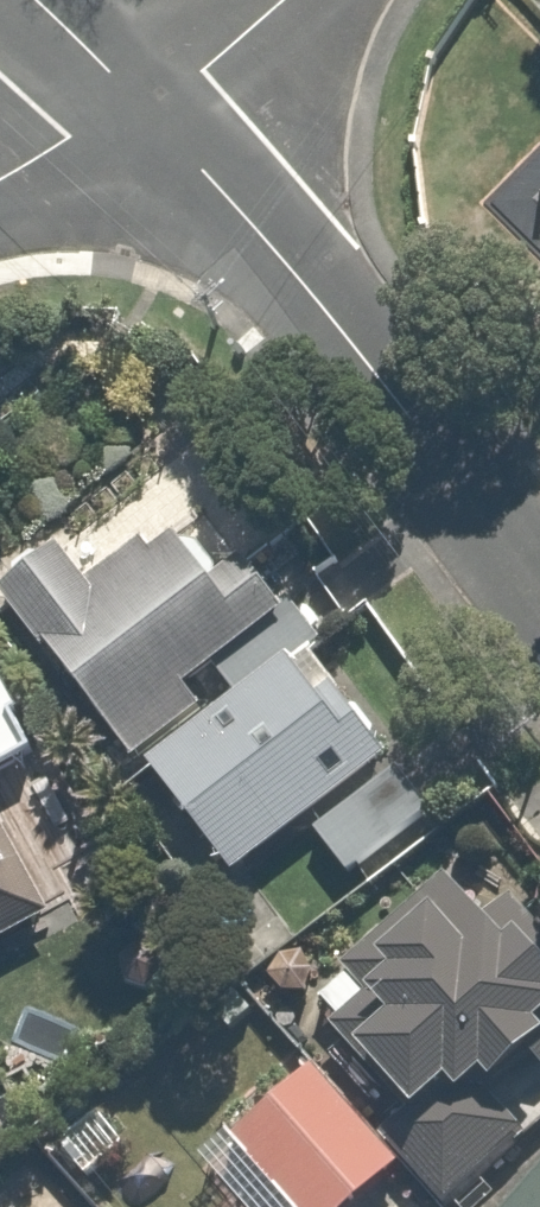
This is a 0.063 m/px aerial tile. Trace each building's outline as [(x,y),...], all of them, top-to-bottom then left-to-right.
[(164,776),(331,630),(238,524),(197,559),(146,500),(20,610),(164,776)] [(331,630),(164,776),(266,893),(433,747),(331,630)] [(67,907),(22,821),(77,792),(0,644),(0,942),(67,907)] [(474,865),(304,1023),(334,1055),(437,1165),(476,1206),(505,1206),(539,1174),(539,1104),(535,1098),(539,1093),(539,936),(474,865)] [(334,1055),(232,1150),(285,1206),(392,1206),(403,1197),(437,1165),(334,1055)] [(403,1197),(392,1206),(413,1206),(403,1197)]
